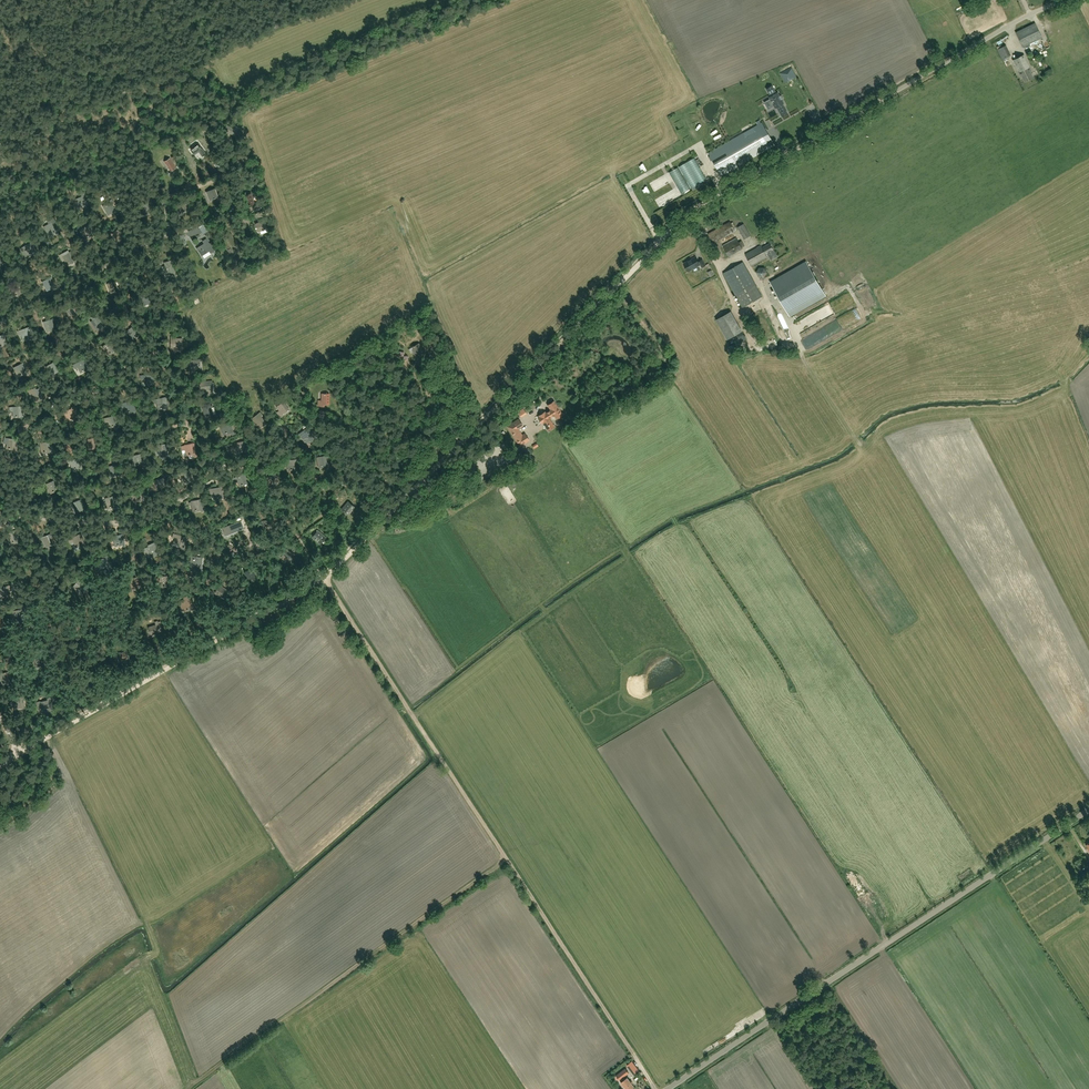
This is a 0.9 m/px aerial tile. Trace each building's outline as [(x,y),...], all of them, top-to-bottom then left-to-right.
[(1010,3),(1004,5),(1007,13),(1013,11),(1010,3)] [(1023,47),(1042,38),(1035,24),(1016,33),(1023,47)] [(998,45),(1003,58),(1012,54),(1007,41),(998,45)] [(1032,72),(1024,55),(1013,60),(1021,76),(1022,76),(1025,82),(1034,78),(1031,73),(1032,72)] [(797,76),(791,66),(782,72),(784,76),(789,74),(792,78),(797,76)] [(786,109),(783,104),(784,103),(782,100),(780,96),(778,92),(777,93),(773,86),(767,89),(771,96),(769,97),(770,99),(771,99),(768,101),(772,107),(774,106),(775,106),(776,108),(777,107),(780,113),(786,110),(786,109)] [(762,123),(709,153),(721,175),(774,145),(762,123)] [(228,127),(226,131),(237,136),(241,128),(234,125),(233,129),(228,127)] [(198,144),(191,150),(194,154),(199,151),(203,156),(206,154),(198,144)] [(175,168),(170,159),(165,162),(170,171),(175,168)] [(207,192),(210,200),(218,197),(215,189),(207,192)] [(79,208),(84,206),(84,207),(89,205),(84,196),(85,196),(83,193),(81,195),(82,197),(75,201),(79,208)] [(251,193),(244,196),(248,206),(254,204),(251,193)] [(112,199),(110,200),(111,203),(108,205),(107,205),(107,206),(104,207),(109,215),(117,210),(116,208),(115,209),(112,204),(114,203),(112,199)] [(180,213),(189,209),(185,201),(177,205),(180,213)] [(145,202),(144,203),(137,207),(141,215),(144,213),(144,214),(145,214),(145,213),(148,211),(150,213),(152,212),(145,202)] [(264,230),(267,229),(263,219),(260,220),(261,222),(256,223),(258,232),(259,232),(263,230),(263,231),(264,230)] [(62,232),(56,221),(54,222),(44,227),(45,229),(46,232),(47,232),(48,235),(54,233),(55,233),(55,232),(58,230),(60,233),(62,232)] [(735,231),(734,228),(736,227),(733,222),(731,223),(730,222),(708,234),(713,243),(735,231)] [(750,236),(744,224),(738,227),(744,239),(750,236)] [(88,226),(81,230),(85,238),(92,234),(93,235),(95,234),(90,225),(88,226)] [(113,239),(116,237),(118,241),(125,237),(122,231),(123,230),(122,228),(120,229),(111,235),(113,239)] [(230,234),(223,239),(229,248),(236,244),(230,234)] [(742,241),(739,243),(736,238),(723,246),(728,256),(742,249),(742,248),(745,246),(742,241)] [(209,250),(211,253),(214,251),(209,244),(206,239),(203,241),(205,243),(198,248),(197,248),(202,255),(209,250)] [(30,244),(23,248),(27,255),(34,251),(31,245),(32,245),(31,243),(30,244)] [(745,254),(752,266),(767,257),(766,255),(768,254),(771,260),(777,257),(770,243),(762,248),(761,246),(745,254)] [(77,262),(72,254),(71,252),(69,253),(62,257),(67,265),(74,261),(75,264),(77,262)] [(208,261),(214,256),(211,253),(205,257),(208,261)] [(702,268),(706,265),(702,260),(699,262),(698,262),(695,257),(684,264),(688,272),(700,265),(700,264),(702,268)] [(163,266),(160,267),(161,271),(164,270),(166,275),(168,274),(168,275),(169,274),(173,272),(174,275),(176,275),(171,260),(169,260),(169,261),(165,262),(164,262),(165,265),(165,266),(163,266)] [(743,262),(724,273),(743,308),(762,297),(743,262)] [(825,295),(806,262),(771,283),(790,315),(825,295)] [(50,279),(43,283),(47,290),(54,286),(51,280),(52,279),(51,277),(50,278),(50,279)] [(116,281),(116,282),(108,284),(110,292),(118,290),(116,283),(118,283),(117,281),(116,281)] [(17,285),(17,286),(10,289),(13,297),(21,294),(18,287),(20,287),(19,285),(17,285)] [(148,293),(140,296),(143,304),(151,302),(149,295),(150,295),(150,293),(148,293)] [(856,299),(865,317),(874,313),(871,308),(866,311),(859,297),(856,299)] [(74,307),(67,311),(72,319),(74,318),(75,318),(75,317),(78,315),(79,316),(81,315),(79,312),(78,313),(75,309),(76,308),(75,306),(74,307)] [(823,320),(828,317),(824,310),(819,313),(823,320)] [(727,340),(742,331),(731,312),(716,320),(727,340)] [(92,321),(97,329),(99,327),(100,328),(100,327),(103,324),(105,327),(107,326),(100,316),(98,317),(92,321)] [(46,331),(54,328),(52,321),(54,321),(54,319),(51,319),(52,320),(44,322),(46,331)] [(134,326),(135,327),(125,332),(127,336),(130,334),(132,338),(134,337),(135,337),(135,336),(139,334),(136,328),(137,327),(136,325),(134,326)] [(27,329),(20,331),(23,340),(30,337),(28,330),(30,330),(29,328),(27,328),(27,329)] [(3,334),(1,335),(0,336),(0,346),(0,345),(1,346),(2,345),(1,345),(5,343),(7,346),(8,345),(6,341),(5,342),(2,337),(4,336),(3,334)] [(181,346),(181,345),(180,345),(180,343),(182,343),(182,338),(174,338),(174,337),(170,337),(171,341),(171,352),(180,352),(180,346),(181,346)] [(109,342),(103,347),(108,354),(115,349),(117,353),(119,352),(111,341),(109,342)] [(423,351),(419,344),(411,348),(415,355),(421,352),(422,353),(424,352),(423,350),(423,351)] [(78,367),(80,371),(82,370),(83,370),(84,370),(83,369),(87,367),(88,370),(91,369),(85,358),(84,358),(82,359),(83,360),(73,365),(74,367),(75,369),(77,367),(78,367)] [(190,363),(191,374),(196,374),(195,370),(200,370),(200,367),(200,366),(199,366),(199,362),(201,362),(202,361),(202,359),(190,361),(190,363)] [(56,361),(54,362),(53,361),(46,364),(51,374),(53,373),(54,374),(55,373),(54,372),(58,370),(59,372),(61,371),(56,361)] [(22,365),(14,368),(18,376),(26,373),(23,367),(24,366),(24,364),(22,365)] [(152,374),(144,376),(146,384),(154,383),(153,376),(154,376),(154,374),(152,374)] [(213,391),(212,381),(202,382),(203,384),(204,392),(213,391)] [(34,395),(35,400),(38,399),(38,400),(39,399),(43,397),(43,399),(44,401),(46,400),(42,387),(41,387),(40,388),(40,389),(37,390),(36,389),(29,391),(31,396),(34,395)] [(318,400),(318,403),(318,406),(324,406),(324,404),(330,404),(330,393),(321,393),(321,400),(318,400)] [(168,406),(166,400),(166,398),(164,398),(154,401),(155,404),(157,404),(158,409),(168,406)] [(125,408),(126,412),(129,412),(129,413),(130,413),(130,412),(134,411),(136,411),(134,402),(132,402),(121,404),(122,408),(125,408)] [(286,411),(289,409),(285,404),(283,402),(277,406),(277,407),(280,410),(277,412),(280,416),(283,414),(282,414),(284,412),(284,413),(286,412),(286,411)] [(17,416),(17,417),(24,416),(23,405),(20,406),(10,407),(9,407),(10,411),(13,411),(13,415),(16,415),(16,416),(17,416)] [(556,417),(561,414),(555,405),(550,409),(551,411),(546,415),(544,412),(539,416),(540,418),(539,419),(542,422),(543,422),(546,426),(551,422),(548,418),(554,414),(556,417)] [(213,406),(211,406),(211,407),(203,408),(205,417),(208,416),(208,417),(209,417),(209,416),(213,415),(212,408),(213,408),(213,406)] [(61,415),(64,423),(67,421),(70,420),(70,421),(71,421),(71,420),(75,418),(76,420),(76,421),(78,420),(75,411),(73,408),(70,409),(70,411),(64,413),(61,415)] [(252,420),(259,429),(266,424),(267,423),(266,421),(265,422),(261,417),(262,415),(260,413),(258,414),(259,415),(253,419),(252,420)] [(120,424),(118,418),(117,416),(115,416),(116,416),(105,419),(106,423),(109,422),(110,427),(120,424)] [(222,428),(223,433),(225,433),(226,433),(226,432),(230,432),(231,436),(235,436),(234,433),(233,433),(231,422),(229,423),(221,424),(220,425),(220,428),(222,428)] [(508,427),(511,431),(520,446),(528,440),(525,435),(523,436),(519,438),(515,431),(518,429),(514,424),(508,427)] [(308,427),(306,429),(299,434),(306,443),(315,436),(308,427)] [(97,447),(97,449),(99,448),(97,438),(96,438),(97,438),(95,438),(95,439),(87,440),(89,449),(92,448),(92,449),(93,449),(93,448),(97,447)] [(14,452),(16,453),(18,440),(16,440),(8,439),(7,447),(9,448),(9,449),(10,449),(10,448),(14,449),(14,452)] [(242,452),(246,451),(247,454),(249,454),(246,441),(244,442),(237,444),(238,452),(241,452),(241,453),(242,452)] [(48,442),(40,443),(42,452),(50,451),(49,444),(51,444),(50,442),(48,442)] [(171,458),(168,444),(166,444),(166,445),(155,447),(156,451),(160,450),(161,455),(163,454),(163,455),(164,454),(164,456),(168,455),(169,458),(171,458)] [(183,451),(186,450),(187,455),(192,454),(193,455),(195,455),(196,458),(198,457),(195,444),(193,444),(193,445),(182,447),(183,451)] [(132,465),(143,463),(144,466),(146,465),(143,453),(141,454),(130,457),(132,465)] [(327,465),(326,458),(327,458),(327,456),(325,456),(325,457),(317,458),(319,467),(321,466),(322,467),(323,466),(327,465)] [(78,459),(67,462),(68,466),(71,465),(72,469),(80,468),(81,471),(83,471),(80,458),(78,459)] [(288,460),(288,469),(291,468),(291,469),(292,469),(292,468),(296,468),(297,471),(296,461),(298,461),(298,459),(296,459),(288,460)] [(112,476),(119,474),(120,477),(122,476),(120,466),(119,464),(117,465),(110,467),(112,476)] [(181,478),(182,483),(185,483),(186,483),(188,482),(188,484),(190,484),(190,485),(191,485),(193,485),(191,473),(189,473),(178,475),(178,479),(181,478)] [(274,473),(266,475),(268,484),(276,482),(275,475),(276,475),(276,473),(274,473)] [(239,486),(247,483),(248,486),(250,485),(245,474),(243,475),(233,480),(235,484),(238,483),(239,486)] [(165,488),(163,481),(165,481),(164,478),(162,479),(154,481),(157,490),(159,489),(159,490),(161,489),(160,489),(165,488)] [(54,481),(47,484),(50,492),(58,489),(55,482),(57,482),(56,480),(54,481)] [(222,495),(223,498),(225,498),(223,486),(221,486),(221,487),(213,488),(210,489),(211,494),(214,493),(215,497),(217,496),(218,497),(219,497),(218,496),(222,495)] [(133,502),(136,501),(136,502),(137,501),(140,500),(141,503),(144,502),(141,490),(138,491),(130,493),(133,502)] [(107,507),(115,505),(115,507),(117,506),(114,496),(112,496),(112,497),(105,499),(107,507)] [(78,511),(82,509),(83,513),(85,512),(85,510),(84,510),(81,500),(79,501),(68,504),(69,508),(73,507),(74,512),(77,511),(77,512),(78,511)] [(197,510),(201,509),(200,503),(202,502),(201,500),(199,501),(191,503),(193,511),(196,511),(197,511),(197,510)] [(348,502),(342,509),(348,515),(355,507),(348,502)] [(237,522),(221,528),(224,536),(229,534),(229,532),(232,531),(232,532),(240,529),(237,522)] [(10,543),(13,542),(13,543),(14,542),(18,540),(19,543),(21,542),(16,531),(14,532),(7,535),(10,543)] [(312,537),(320,544),(326,537),(318,531),(312,537)] [(50,535),(43,538),(46,546),(54,543),(51,537),(52,536),(52,534),(50,535)] [(85,542),(82,536),(81,534),(79,535),(69,540),(71,543),(73,542),(75,547),(85,542)] [(115,545),(123,544),(124,547),(126,546),(123,534),(121,535),(113,537),(115,545)] [(184,537),(176,536),(175,544),(183,546),(184,539),(186,540),(186,537),(184,537)] [(150,557),(158,554),(159,557),(161,556),(156,543),(148,546),(149,548),(144,550),(145,554),(148,553),(150,557)] [(292,560),(291,559),(293,555),(294,556),(295,554),(293,552),(290,550),(287,548),(285,551),(283,553),(281,557),(290,563),(292,560)] [(189,568),(197,568),(197,571),(201,572),(202,564),(198,563),(198,560),(190,559),(189,568)] [(106,560),(96,563),(96,562),(93,563),(93,565),(97,565),(98,571),(101,571),(101,572),(102,571),(102,570),(106,570),(106,571),(107,573),(109,572),(108,568),(106,568),(104,563),(106,562),(106,560)] [(249,580),(255,576),(250,568),(244,571),(249,580)] [(167,576),(159,578),(161,586),(169,585),(167,578),(169,578),(169,575),(167,576)] [(81,594),(86,588),(87,589),(90,586),(79,577),(76,580),(78,581),(73,587),(81,594)] [(137,578),(130,579),(130,588),(138,587),(138,580),(140,580),(139,578),(137,578)] [(9,597),(8,594),(8,593),(8,591),(11,590),(10,585),(6,586),(0,588),(0,595),(0,597),(3,596),(3,597),(4,596),(8,595),(8,596),(9,597),(9,598),(9,597)] [(228,591),(219,585),(215,593),(223,598),(228,591)] [(180,602),(182,609),(184,608),(184,610),(187,609),(187,610),(188,609),(188,608),(194,607),(195,610),(191,595),(184,597),(184,600),(180,602)] [(13,611),(14,620),(17,619),(17,620),(18,620),(18,619),(22,618),(23,621),(23,620),(26,619),(24,609),(22,609),(20,609),(20,610),(13,611)] [(156,625),(149,627),(151,634),(161,631),(159,626),(162,625),(160,621),(158,622),(158,621),(155,622),(156,625)] [(120,661),(129,658),(127,651),(116,654),(117,657),(118,657),(119,657),(120,661)] [(32,663),(35,662),(36,667),(41,666),(42,668),(46,667),(45,656),(42,656),(42,657),(31,658),(32,663)] [(8,681),(9,684),(8,681),(10,681),(8,672),(6,672),(0,674),(0,683),(3,682),(3,683),(4,682),(8,681)] [(20,700),(22,699),(24,699),(23,696),(11,698),(11,701),(12,701),(13,708),(22,707),(20,700)] [(41,706),(42,711),(45,711),(46,711),(46,710),(50,709),(51,712),(52,714),(54,714),(53,711),(54,711),(51,702),(52,701),(51,697),(47,698),(48,700),(40,702),(40,701),(36,702),(37,707),(41,706)] [(616,1076),(613,1078),(618,1084),(621,1082),(626,1088),(631,1088),(634,1086),(627,1077),(625,1080),(623,1078),(629,1074),(625,1069),(616,1076)]
